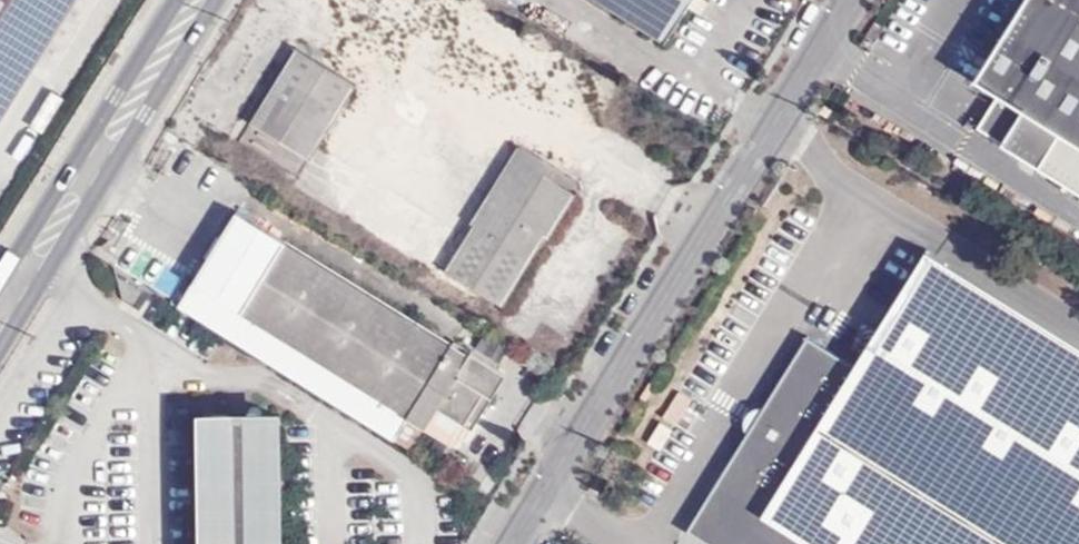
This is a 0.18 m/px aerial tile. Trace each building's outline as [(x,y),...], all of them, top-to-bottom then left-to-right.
[(80,0),(0,0),(0,129),(80,0)] [(659,44),(686,0),(588,0),(659,44)] [(975,77),(1000,92),(977,126),(1078,190),(1078,0),(1023,0),(975,77)] [(366,79),(302,41),(258,112),(321,152),(366,79)] [(557,171),(520,150),(448,266),(503,303),(571,196),(551,182),(557,171)] [(178,304),(393,438),(408,417),(452,444),(471,418),(480,423),(513,369),(460,336),(455,344),(240,208),(178,304)] [(915,245),(844,359),(795,331),(675,525),(706,543),(1078,543),(1078,347),(915,245)] [(279,411),(269,411),(264,403),(253,404),(247,411),(202,412),(204,543),(280,543),(279,411)]
